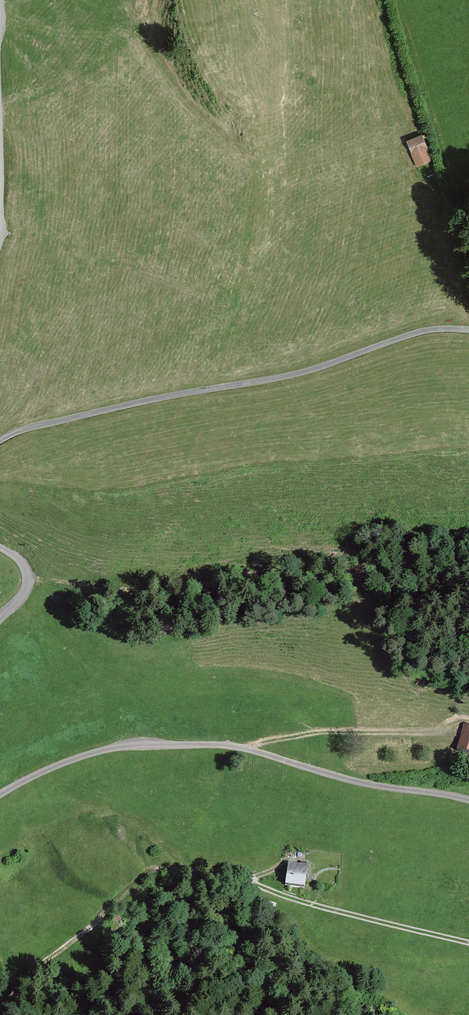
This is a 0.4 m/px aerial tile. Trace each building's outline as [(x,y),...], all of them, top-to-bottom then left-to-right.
[(424,134),(407,141),(418,167),(435,160),(424,134)] [(458,752),(468,755),(468,729),(466,728),(458,752)] [(311,868),(288,865),(285,888),(308,891),(311,868)]
